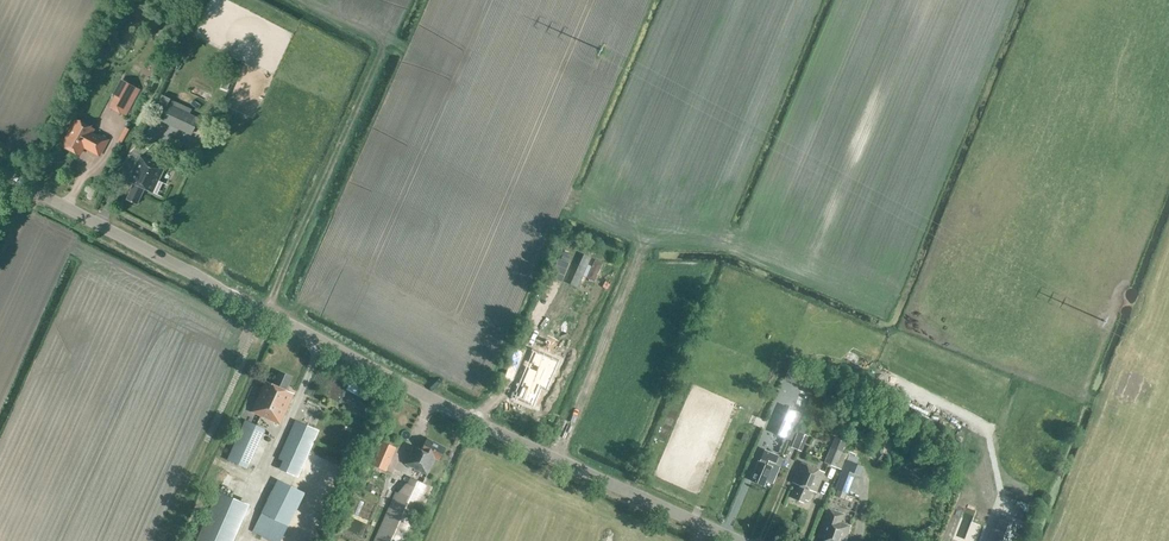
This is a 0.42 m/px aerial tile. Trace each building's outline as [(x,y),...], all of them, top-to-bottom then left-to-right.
[(126,117),(140,89),(121,79),(113,94),(115,95),(109,108),(126,117)] [(230,86),(223,83),(220,91),(227,94),(230,86)] [(191,135),(199,118),(168,103),(160,121),(191,135)] [(99,136),(93,133),(95,129),(75,118),(61,145),(81,156),(85,149),(100,157),(109,139),(99,134),(99,136)] [(166,167),(140,155),(128,181),(133,184),(126,199),(138,204),(145,189),(153,193),(166,167)] [(562,283),(569,263),(558,259),(551,279),(562,283)] [(538,403),(545,385),(551,387),(562,362),(540,352),(525,387),(527,388),(523,396),(538,403)] [(285,390),(290,378),(280,373),(274,386),(265,382),(252,412),(280,425),(294,394),(285,390)] [(849,404),(852,398),(839,393),(837,399),(849,404)] [(316,429),(325,408),(308,401),(298,422),(295,421),(275,467),(298,477),(319,431),(316,429)] [(800,413),(783,406),(771,433),(788,440),(800,413)] [(849,423),(851,415),(844,412),(841,420),(849,423)] [(264,429),(245,421),(228,460),(247,468),(264,429)] [(808,430),(802,444),(812,448),(816,439),(819,440),(820,436),(808,430)] [(439,460),(445,448),(427,439),(422,450),(414,446),(405,464),(427,475),(435,458),(439,460)] [(371,464),(372,464),(383,469),(386,470),(395,449),(381,442),(371,464)] [(842,452),(830,447),(824,463),(836,468),(842,452)] [(774,465),(777,456),(764,450),(760,458),(758,458),(757,461),(758,462),(750,480),(763,486),(771,467),(769,466),(771,463),(774,465)] [(816,493),(824,472),(801,463),(792,483),(799,486),(794,499),(803,503),(804,499),(808,501),(812,491),(816,493)] [(380,475),(383,469),(372,464),(369,470),(380,475)] [(835,496),(844,499),(846,493),(848,494),(856,474),(843,469),(835,489),(837,489),(835,496)] [(995,485),(968,475),(944,540),(974,540),(995,485)] [(374,540),(408,540),(431,487),(410,478),(408,484),(406,483),(398,493),(395,492),(374,540)] [(304,493),(278,480),(253,531),(272,540),(280,540),(304,493)] [(249,505),(218,492),(196,540),(233,540),(249,505)] [(350,513),(358,517),(364,503),(356,499),(350,513)] [(1033,510),(1006,500),(991,540),(1021,540),(1033,510)] [(850,526),(840,522),(843,514),(828,508),(817,538),(823,540),(844,540),(850,526)]
